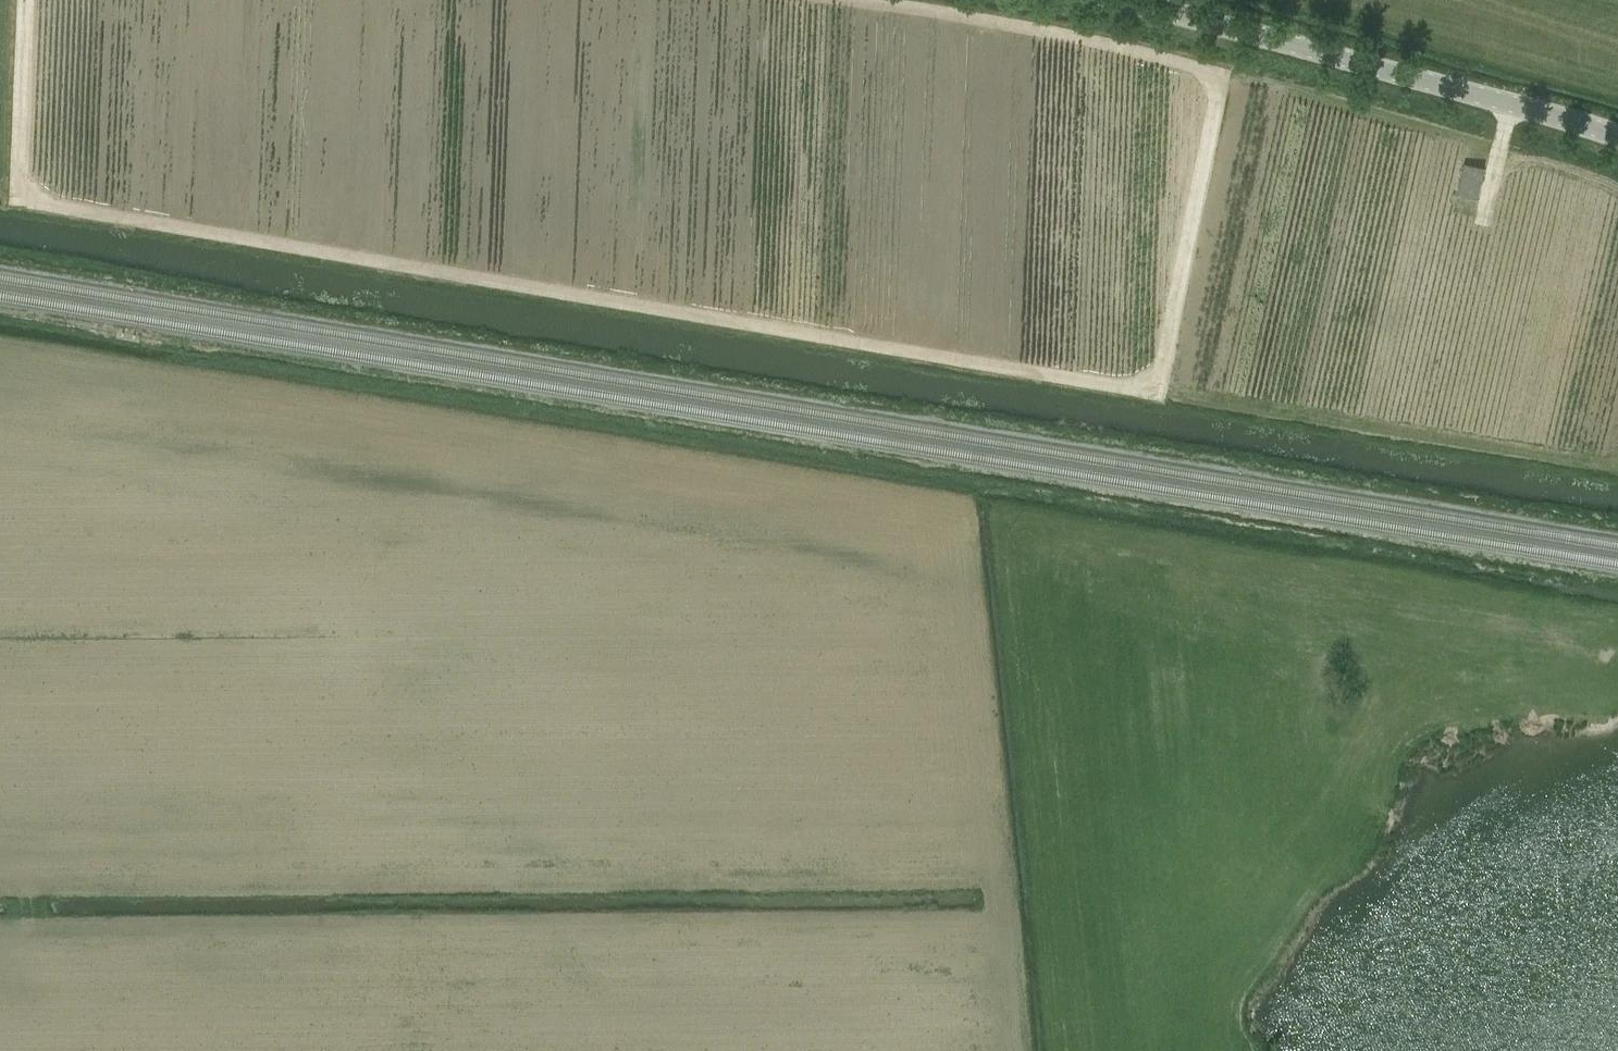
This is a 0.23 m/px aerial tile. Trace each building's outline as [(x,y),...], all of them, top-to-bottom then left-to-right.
[(1465,162),(1458,192),(1478,197),(1486,167),(1465,162)]
